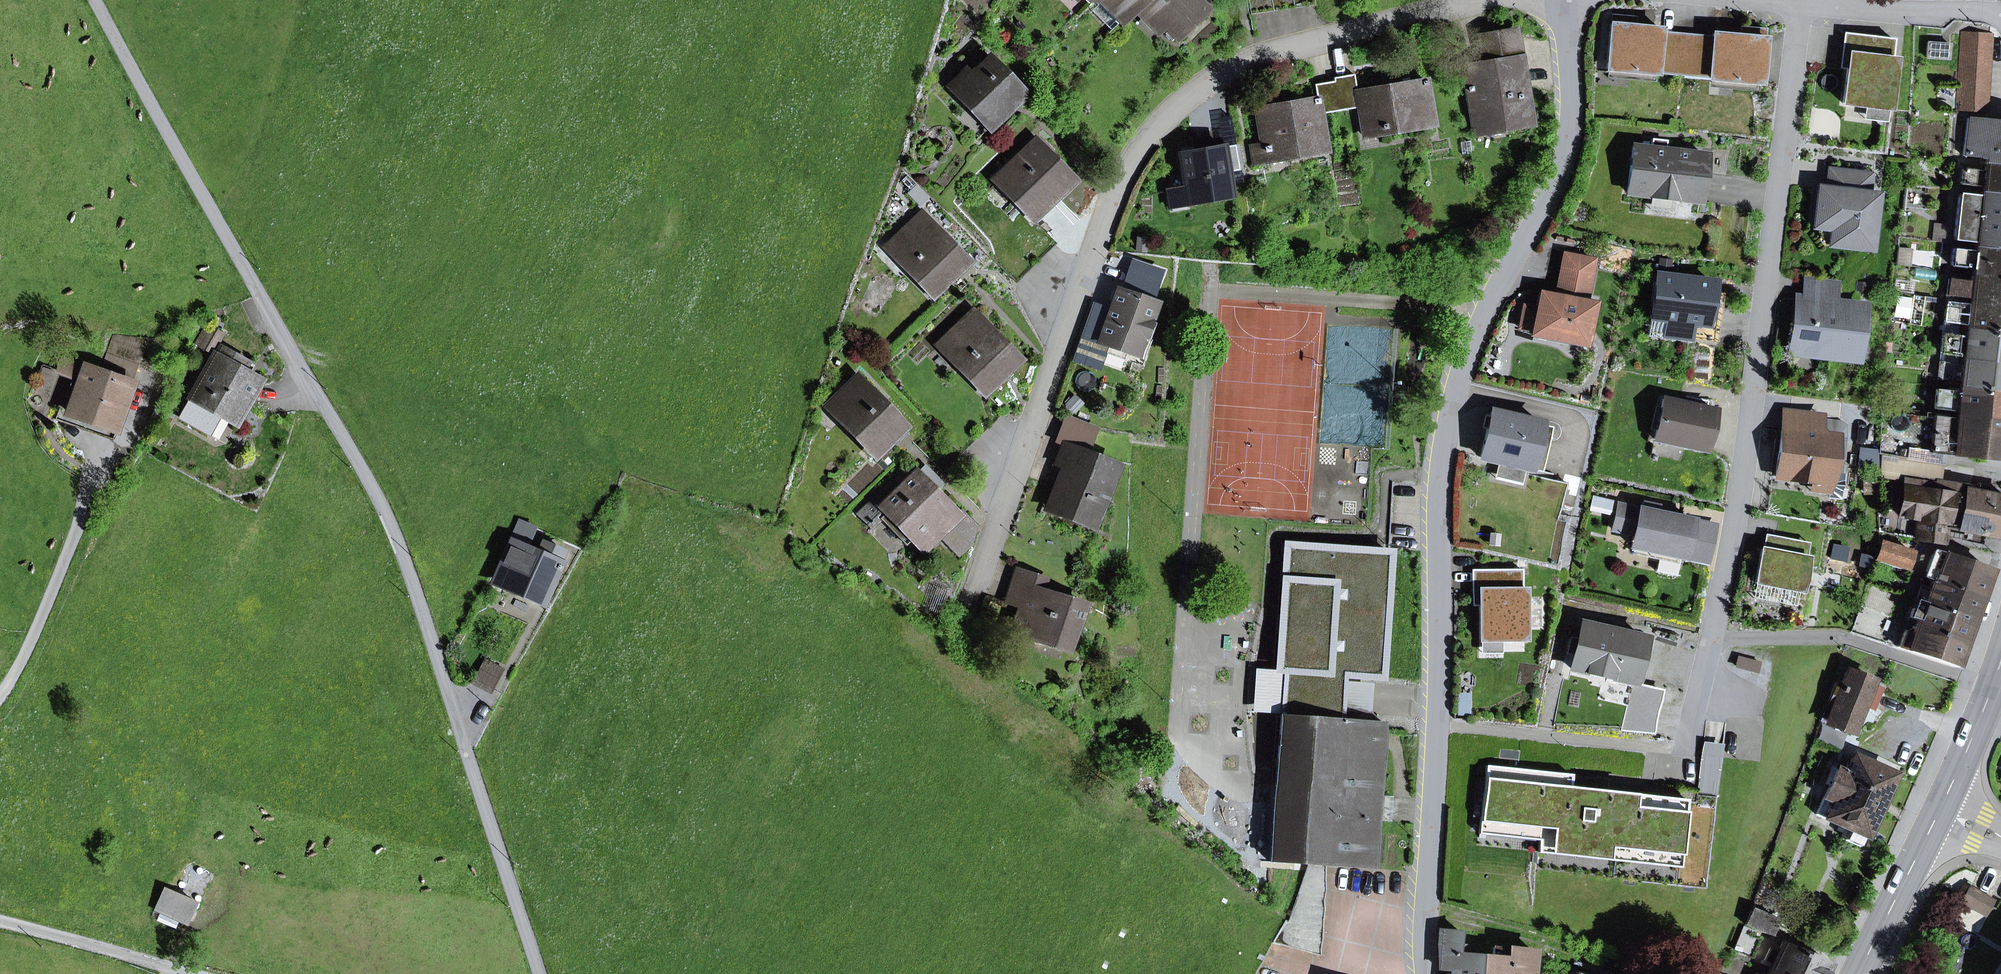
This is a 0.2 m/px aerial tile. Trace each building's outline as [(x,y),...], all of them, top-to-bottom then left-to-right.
[(1121,20),(1118,23),(1119,24),(1144,0),(1101,0),(1102,1),(1121,20)] [(1205,9),(1196,0),(1144,0),(1119,24),(1135,9),(1157,32),(1164,25),(1176,37),(1205,9)] [(1251,12),(1315,3),(1315,0),(1249,0),(1251,12)] [(1118,23),(1121,20),(1102,1),(1092,11),(1111,30),(1118,23)] [(1611,15),(1611,24),(1634,26),(1635,17),(1611,15)] [(1686,36),(1660,34),(1660,29),(1634,26),(1611,24),(1606,69),(1607,69),(1655,73),(1683,76),(1686,36)] [(1739,36),(1763,38),(1764,29),(1740,27),(1739,36)] [(1464,66),(1474,124),(1506,119),(1508,128),(1531,125),(1514,30),(1492,34),(1497,61),(1485,63),(1464,66)] [(1485,63),(1497,61),(1492,34),(1480,36),(1485,63)] [(1713,34),(1713,39),(1686,36),(1683,76),(1710,79),(1758,83),(1759,83),(1763,38),(1739,36),(1713,34)] [(1887,109),(1893,59),(1890,59),(1893,39),(1851,34),(1842,103),(1866,106),(1887,109)] [(1985,110),(1990,35),(1962,34),(1958,91),(1938,90),(1937,107),(1985,110)] [(1927,42),(1926,58),(1948,59),(1950,44),(1927,42)] [(952,84),(992,125),(1024,94),(978,47),(961,64),(966,70),(952,84)] [(1606,77),(1655,82),(1655,73),(1607,69),(1606,77)] [(1334,78),(1335,81),(1340,111),(1359,107),(1363,128),(1380,125),(1381,134),(1433,125),(1425,80),(1357,91),(1354,74),(1334,78)] [(1709,87),(1757,91),(1758,83),(1710,79),(1709,87)] [(1320,114),(1340,111),(1335,81),(1315,84),(1317,98),(1257,108),(1263,145),(1251,147),(1253,156),(1265,154),(1266,162),(1326,151),(1320,114)] [(1885,121),(1887,109),(1866,106),(1864,118),(1885,121)] [(2000,166),(2000,122),(1967,118),(1962,156),(1985,158),(1985,164),(2000,166)] [(1475,134),(1508,128),(1506,119),(1474,124),(1475,134)] [(1365,137),(1381,134),(1380,125),(1363,128),(1365,137)] [(1652,139),(1650,149),(1665,150),(1667,140),(1652,139)] [(1014,199),(1033,219),(1073,180),(1034,140),(998,175),(1018,195),(1014,199)] [(1186,188),(1188,203),(1231,196),(1227,172),(1242,169),(1237,145),(1227,147),(1228,152),(1223,153),(1222,147),(1180,155),(1186,188)] [(1633,146),(1627,193),(1651,196),(1675,198),(1699,201),(1704,155),(1665,150),(1650,149),(1633,146)] [(1254,164),(1266,162),(1265,154),(1253,156),(1254,164)] [(2000,194),(2000,166),(1985,164),(1984,171),(1962,169),(1960,184),(1982,187),(1981,191),(2000,194)] [(1826,189),(1866,194),(1868,175),(1829,170),(1826,189)] [(1168,191),(1170,206),(1188,203),(1186,188),(1168,191)] [(1867,249),(1873,195),(1866,194),(1826,189),(1819,189),(1814,226),(1839,229),(1837,245),(1867,249)] [(2000,222),(2000,194),(1981,191),(1981,196),(1959,194),(1956,217),(2000,222)] [(1649,209),(1673,212),(1675,198),(1651,196),(1649,209)] [(908,269),(933,294),(967,262),(921,215),(891,243),(912,265),(908,269)] [(2000,250),(2000,222),(1956,217),(1953,240),(1975,242),(1974,247),(1975,247),(2000,250)] [(1827,244),(1837,245),(1839,229),(1814,226),(1827,244)] [(1898,247),(1896,263),(1909,265),(1911,249),(1898,247)] [(2000,279),(2000,250),(1975,247),(1975,251),(1952,249),(1951,265),(1973,268),(1972,275),(2000,279)] [(1584,302),(1592,259),(1563,254),(1557,285),(1564,286),(1562,297),(1555,296),(1539,293),(1536,308),(1532,330),(1531,334),(1583,345),(1592,303),(1584,302)] [(1148,339),(1154,323),(1148,321),(1155,303),(1150,301),(1156,284),(1128,274),(1122,291),(1117,290),(1099,342),(1108,345),(1127,352),(1135,355),(1136,355),(1143,337),(1148,339)] [(1691,322),(1707,324),(1711,292),(1712,282),(1657,275),(1652,318),(1667,319),(1666,335),(1689,338),(1691,322)] [(1972,275),(1971,282),(1949,280),(1947,295),(1969,297),(1969,302),(2000,305),(2000,279),(1972,275)] [(1803,300),(1835,304),(1837,284),(1805,280),(1803,300)] [(1555,296),(1562,297),(1564,286),(1557,285),(1555,296)] [(1689,338),(1717,341),(1723,294),(1711,292),(1707,324),(1691,322),(1689,338)] [(1969,302),(1969,297),(1947,295),(1946,304),(1968,307),(1969,302)] [(1855,358),(1861,307),(1835,304),(1803,300),(1798,299),(1792,348),(1828,352),(1828,355),(1855,358)] [(2000,334),(2000,305),(1969,302),(1968,307),(1946,304),(1944,320),(1967,323),(1966,330),(2000,334)] [(1536,308),(1523,306),(1519,327),(1532,330),(1536,308)] [(960,366),(985,392),(1018,360),(972,312),(943,341),(964,363),(960,366)] [(1650,333),(1666,335),(1667,319),(1652,318),(1650,333)] [(203,342),(214,348),(222,333),(212,327),(203,342)] [(2000,364),(2000,334),(1966,330),(1965,338),(1942,335),(1940,353),(1963,355),(1962,359),(2000,364)] [(114,335),(107,355),(139,366),(148,339),(114,335)] [(1132,363),(1142,366),(1151,340),(1148,339),(1143,337),(1136,355),(1135,355),(1132,363)] [(1091,339),(1083,359),(1101,365),(1105,354),(1108,345),(1099,342),(1091,339)] [(1105,354),(1124,360),(1127,352),(1108,345),(1105,354)] [(204,432),(215,412),(237,424),(261,381),(241,369),(246,360),(221,347),(181,419),(204,432)] [(1962,359),(1963,355),(1940,353),(1939,362),(1962,364),(1962,359)] [(116,430),(139,366),(107,355),(101,372),(85,367),(81,379),(69,413),(116,430)] [(81,379),(85,367),(63,359),(58,371),(81,379)] [(2000,392),(2000,364),(1962,359),(1962,364),(1939,362),(1937,379),(1960,381),(1959,387),(2000,392)] [(839,420),(874,457),(906,427),(858,377),(836,398),(848,411),(839,420)] [(1959,387),(1959,392),(1935,389),(1932,409),(1956,411),(1956,415),(2000,420),(2000,392),(1959,387)] [(839,420),(848,411),(836,398),(826,407),(839,420)] [(1705,450),(1714,410),(1663,399),(1661,408),(1656,430),(1654,439),(1705,450)] [(1649,429),(1656,430),(1661,408),(1654,406),(1649,429)] [(113,439),(116,430),(69,413),(59,410),(56,419),(113,439)] [(1491,411),(1480,457),(1538,471),(1549,425),(1541,423),(1491,411)] [(1782,430),(1820,435),(1822,415),(1785,411),(1782,430)] [(1881,454),(1882,454),(1909,459),(1915,415),(1883,412),(1881,454)] [(1940,452),(1929,451),(1933,418),(1915,415),(1909,459),(1939,463),(1940,452)] [(2000,459),(2000,420),(1956,415),(1955,420),(1933,418),(1929,451),(1940,452),(2000,459)] [(1059,439),(1086,450),(1094,429),(1067,419),(1059,439)] [(1829,479),(1834,437),(1820,435),(1782,430),(1776,476),(1811,480),(1811,476),(1829,479)] [(1084,454),(1086,450),(1059,439),(1057,444),(1062,446),(1084,454)] [(1065,466),(1048,508),(1093,525),(1116,467),(1084,454),(1062,446),(1055,463),(1065,466)] [(1882,454),(1880,476),(1935,484),(1939,463),(1909,459),(1882,454)] [(932,491),(940,483),(924,468),(917,475),(915,473),(883,504),(876,497),(858,514),(871,527),(883,518),(906,541),(910,537),(923,550),(940,533),(957,517),(932,491)] [(1809,491),(1827,494),(1829,479),(1811,476),(1811,480),(1809,491)] [(1948,495),(1905,487),(1900,515),(1919,519),(1915,538),(1941,542),(1944,527),(2000,538),(2000,537),(2000,498),(1988,495),(1989,487),(1979,485),(1978,492),(1949,487),(1948,495)] [(1609,514),(1612,501),(1592,497),(1589,509),(1609,514)] [(1659,506),(1643,502),(1641,510),(1657,513),(1659,506)] [(1684,558),(1692,521),(1657,513),(1641,510),(1618,505),(1612,530),(1633,534),(1631,546),(1636,547),(1660,552),(1659,560),(1656,571),(1676,575),(1680,557),(1684,558)] [(961,513),(957,517),(940,533),(961,554),(971,544),(976,528),(961,513)] [(513,539),(527,545),(535,528),(520,521),(515,531),(516,532),(513,539)] [(1762,549),(1806,557),(1809,543),(1765,534),(1762,549)] [(1880,541),(1874,560),(1903,570),(1909,551),(1880,541)] [(511,569),(505,585),(542,601),(563,552),(543,543),(537,556),(512,545),(503,566),(511,569)] [(1383,722),(1340,719),(1340,712),(1341,705),(1355,706),(1356,689),(1342,687),(1342,681),(1343,674),(1380,677),(1389,552),(1287,545),(1278,670),(1285,670),(1281,714),(1271,861),(1301,863),(1310,864),(1317,865),(1327,865),(1372,869),(1383,722)] [(1634,554),(1659,560),(1660,552),(1636,547),(1634,554)] [(1800,592),(1807,558),(1806,557),(1762,549),(1761,549),(1755,583),(1756,583),(1799,591),(1800,592)] [(1980,596),(1989,570),(1933,551),(1924,577),(1933,580),(1980,596)] [(1020,606),(1013,628),(1070,647),(1084,605),(1042,591),(1045,580),(1017,570),(1011,589),(1024,593),(1020,606)] [(1525,640),(1524,589),(1521,589),(1521,570),(1479,570),(1479,606),(1479,640),(1481,640),(1501,640),(1525,640)] [(1925,603),(1973,619),(1980,596),(1933,580),(1930,589),(1921,586),(1918,595),(1927,598),(1925,603)] [(1753,598),(1796,606),(1799,591),(1756,583),(1753,598)] [(1006,602),(1020,606),(1024,593),(1011,589),(1006,602)] [(1917,625),(1965,642),(1973,619),(1925,603),(1922,611),(1913,608),(1910,617),(1918,620),(1917,625)] [(1571,669),(1632,683),(1633,683),(1633,682),(1643,639),(1644,638),(1582,623),(1578,639),(1574,656),(1571,669)] [(1913,634),(1905,631),(1899,648),(1956,667),(1965,642),(1917,625),(1913,634)] [(1565,653),(1574,656),(1578,639),(1569,637),(1565,653)] [(1633,682),(1640,684),(1650,641),(1643,639),(1633,682)] [(1482,652),(1501,652),(1501,640),(1481,640),(1482,652)] [(484,661),(472,683),(491,693),(503,671),(484,661)] [(1252,712),(1281,714),(1285,670),(1278,670),(1255,668),(1252,712)] [(1851,733),(1863,705),(1874,710),(1882,689),(1871,684),(1873,681),(1846,670),(1841,684),(1833,681),(1826,699),(1829,700),(1821,721),(1851,733)] [(1340,712),(1370,714),(1371,699),(1372,683),(1342,681),(1342,687),(1356,689),(1355,706),(1341,705),(1340,712)] [(1661,689),(1633,683),(1632,683),(1620,730),(1650,733),(1661,689)] [(1703,775),(1703,797),(1723,797),(1723,747),(1711,747),(1711,760),(1715,760),(1715,775),(1703,775)] [(1866,837),(1894,774),(1853,756),(1846,773),(1837,769),(1816,814),(1850,829),(1845,840),(1859,846),(1864,836),(1866,837)] [(1679,868),(1686,800),(1606,791),(1569,787),(1570,775),(1486,765),(1479,834),(1486,834),(1488,822),(1540,828),(1538,840),(1537,852),(1545,853),(1546,841),(1673,854),(1671,867),(1679,868)] [(1569,787),(1606,791),(1608,779),(1570,775),(1569,787)] [(1380,821),(1390,821),(1392,796),(1382,796),(1380,821)] [(1486,834),(1538,840),(1540,828),(1488,822),(1486,834)] [(1671,867),(1673,854),(1546,841),(1545,853),(1671,867)] [(1287,920),(1273,943),(1320,956),(1324,906),(1326,869),(1327,865),(1317,865),(1310,864),(1295,899),(1287,920)] [(1970,889),(1962,901),(1984,914),(1991,901),(1970,889)] [(167,890),(158,908),(184,920),(193,902),(167,890)] [(1752,909),(1745,925),(1770,935),(1777,920),(1752,909)] [(1453,973),(1480,973),(1481,956),(1470,955),(1471,946),(1459,945),(1460,932),(1441,930),(1437,968),(1454,970),(1453,973)] [(1742,932),(1735,949),(1752,956),(1759,939),(1742,932)] [(1772,964),(1770,969),(1781,973),(1824,973),(1829,964),(1782,942),(1777,953),(1769,949),(1764,960),(1772,964)] [(1492,957),(1481,956),(1480,973),(1514,973),(1514,970),(1532,972),(1534,951),(1493,948),(1492,957)]
